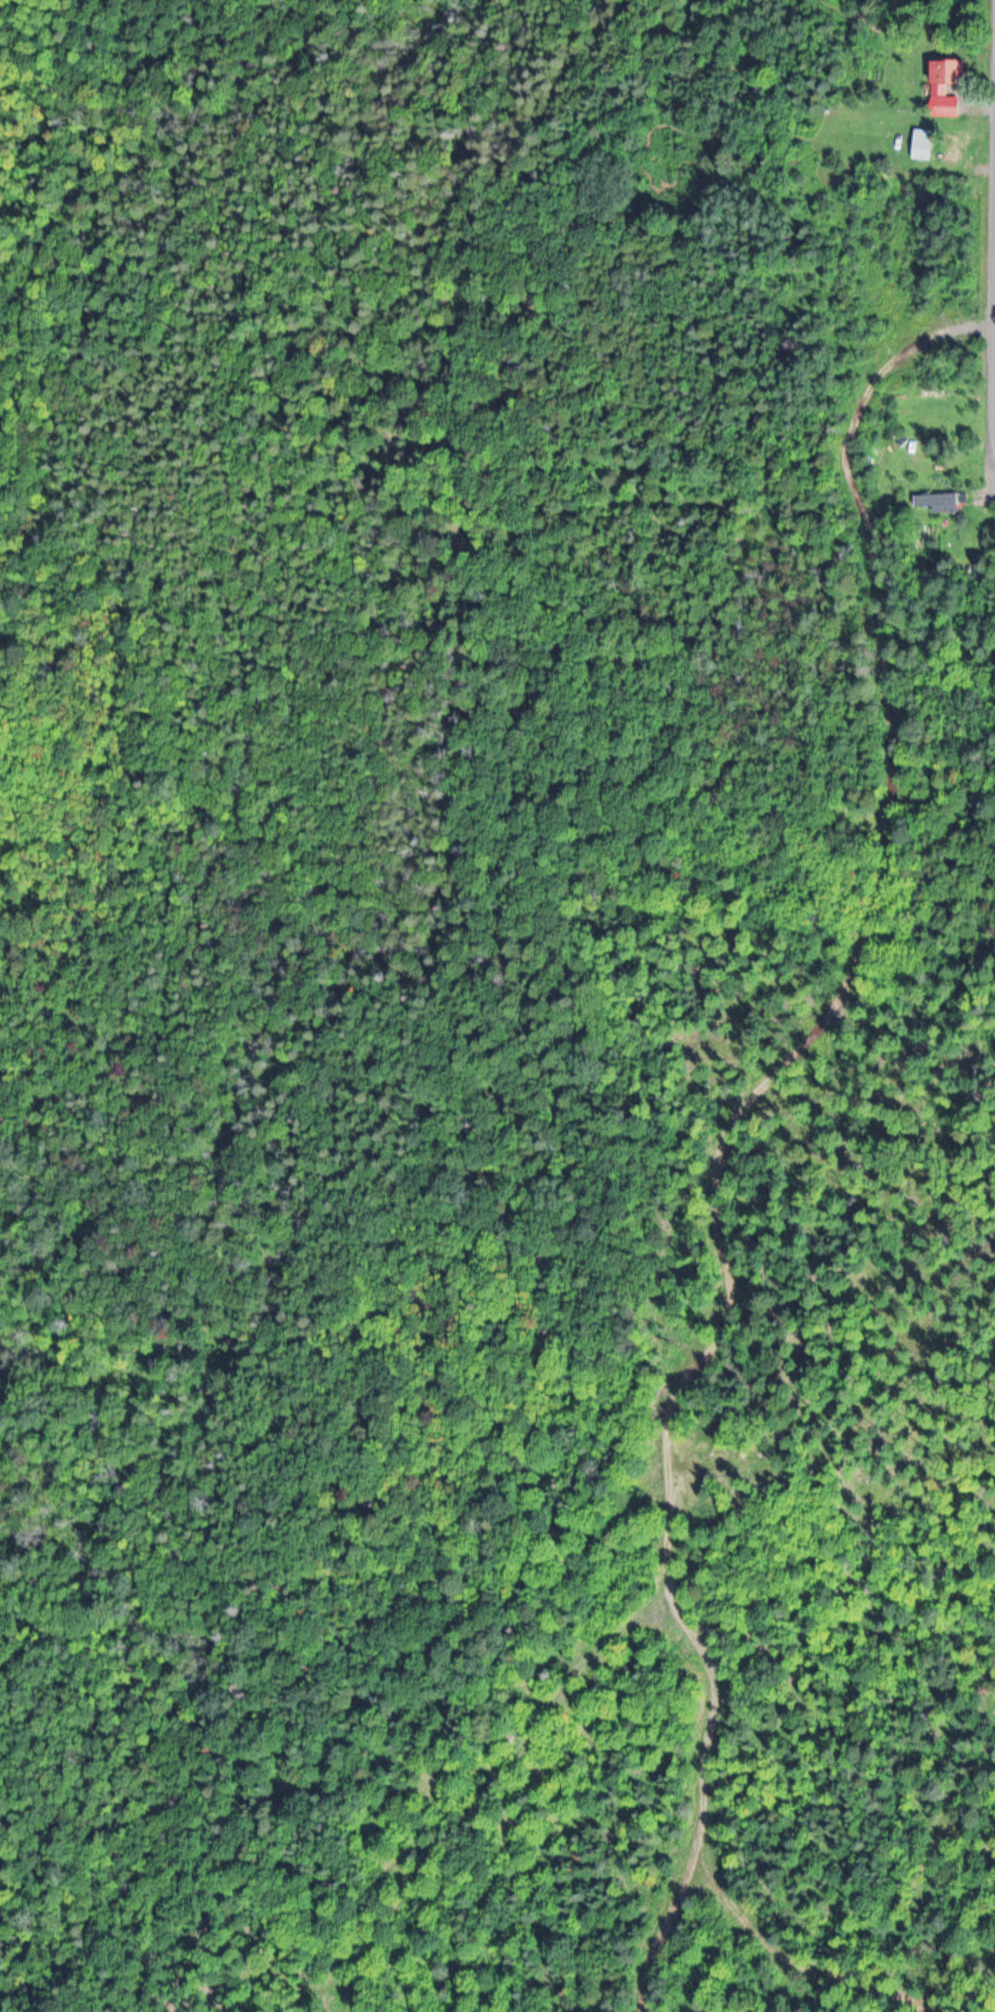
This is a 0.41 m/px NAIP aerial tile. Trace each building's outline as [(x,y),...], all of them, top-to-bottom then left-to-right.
[(933,113),(934,60),(960,60),(960,114),(933,113)] [(917,156),(919,136),(937,137),(935,157),(917,156)] [(922,486),(965,483),(967,501),(940,503),(940,499),(923,500),(922,486)] [(965,493),(921,493),(921,506),(938,506),(938,513),(965,513),(965,493)]
